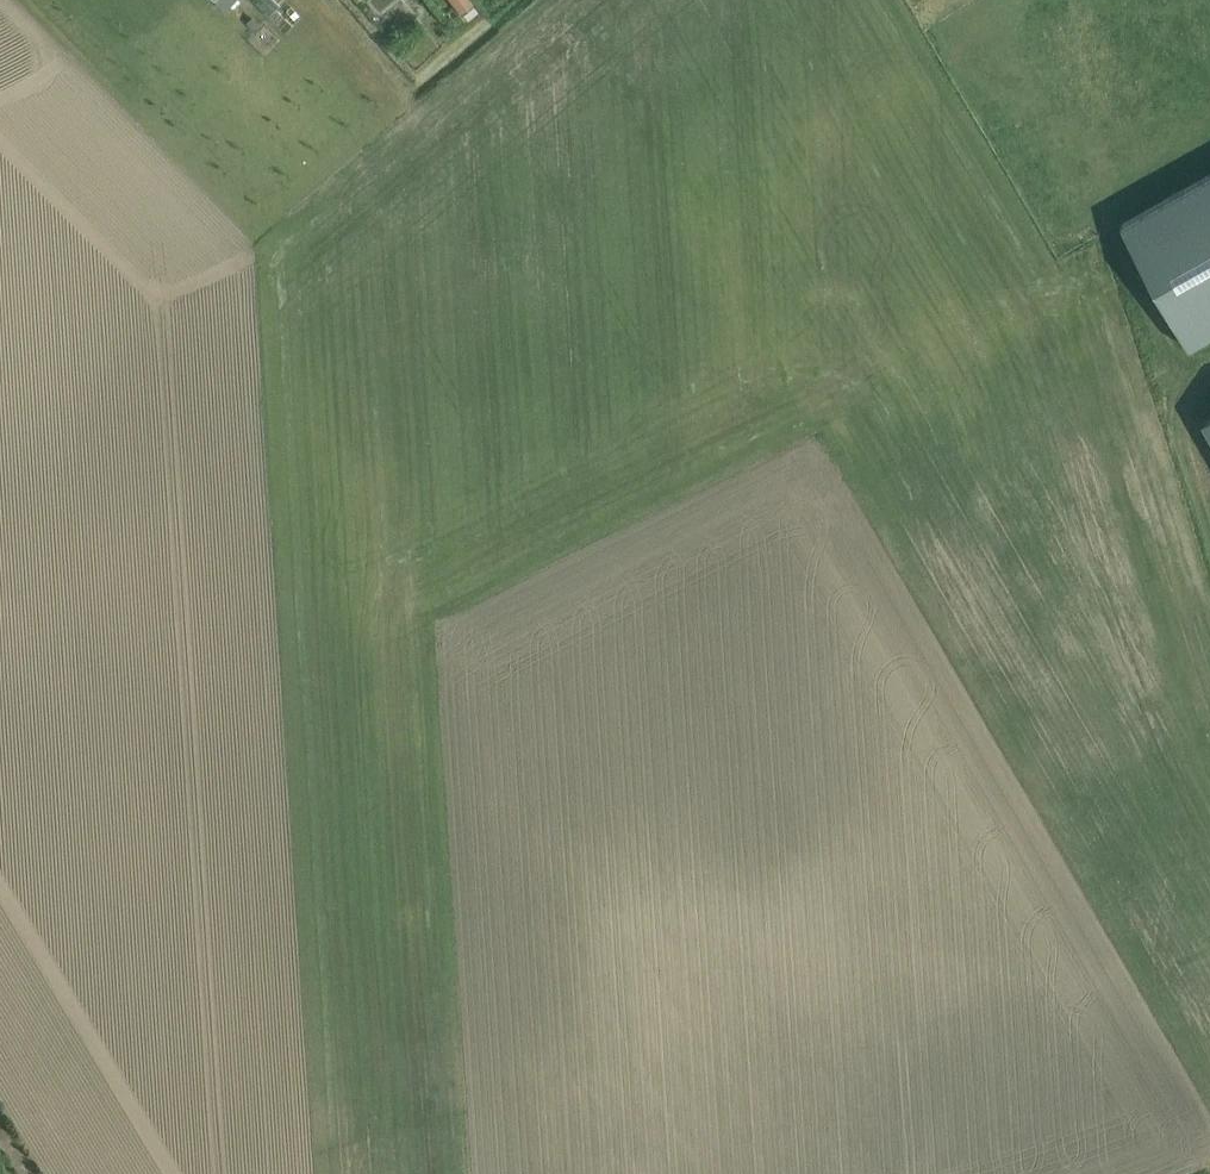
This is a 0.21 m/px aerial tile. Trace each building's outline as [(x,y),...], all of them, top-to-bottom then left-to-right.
[(461,13),(474,3),(471,0),(451,0),(461,13)] [(1190,349),(1209,338),(1209,172),(1119,223),(1190,349)]
